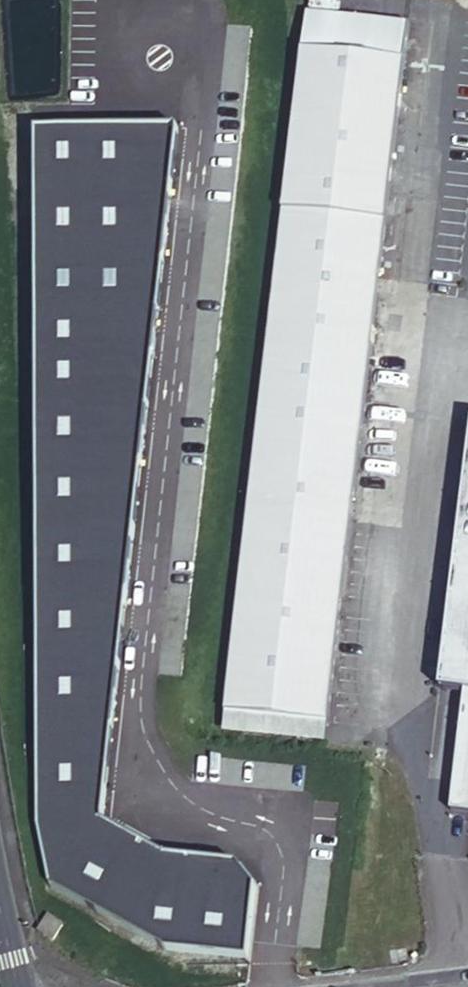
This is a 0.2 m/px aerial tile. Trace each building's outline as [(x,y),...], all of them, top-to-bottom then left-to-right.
[(225,710),(328,722),(353,525),(397,165),(414,22),(310,9),(225,710)] [(179,132),(35,133),(37,829),(49,889),(165,954),(247,963),(255,891),(237,868),(167,860),(105,826),(179,132)] [(442,698),(463,700),(449,813),(467,814),(467,500),(442,698)] [(326,743),(328,722),(225,710),(223,731),(326,743)]
